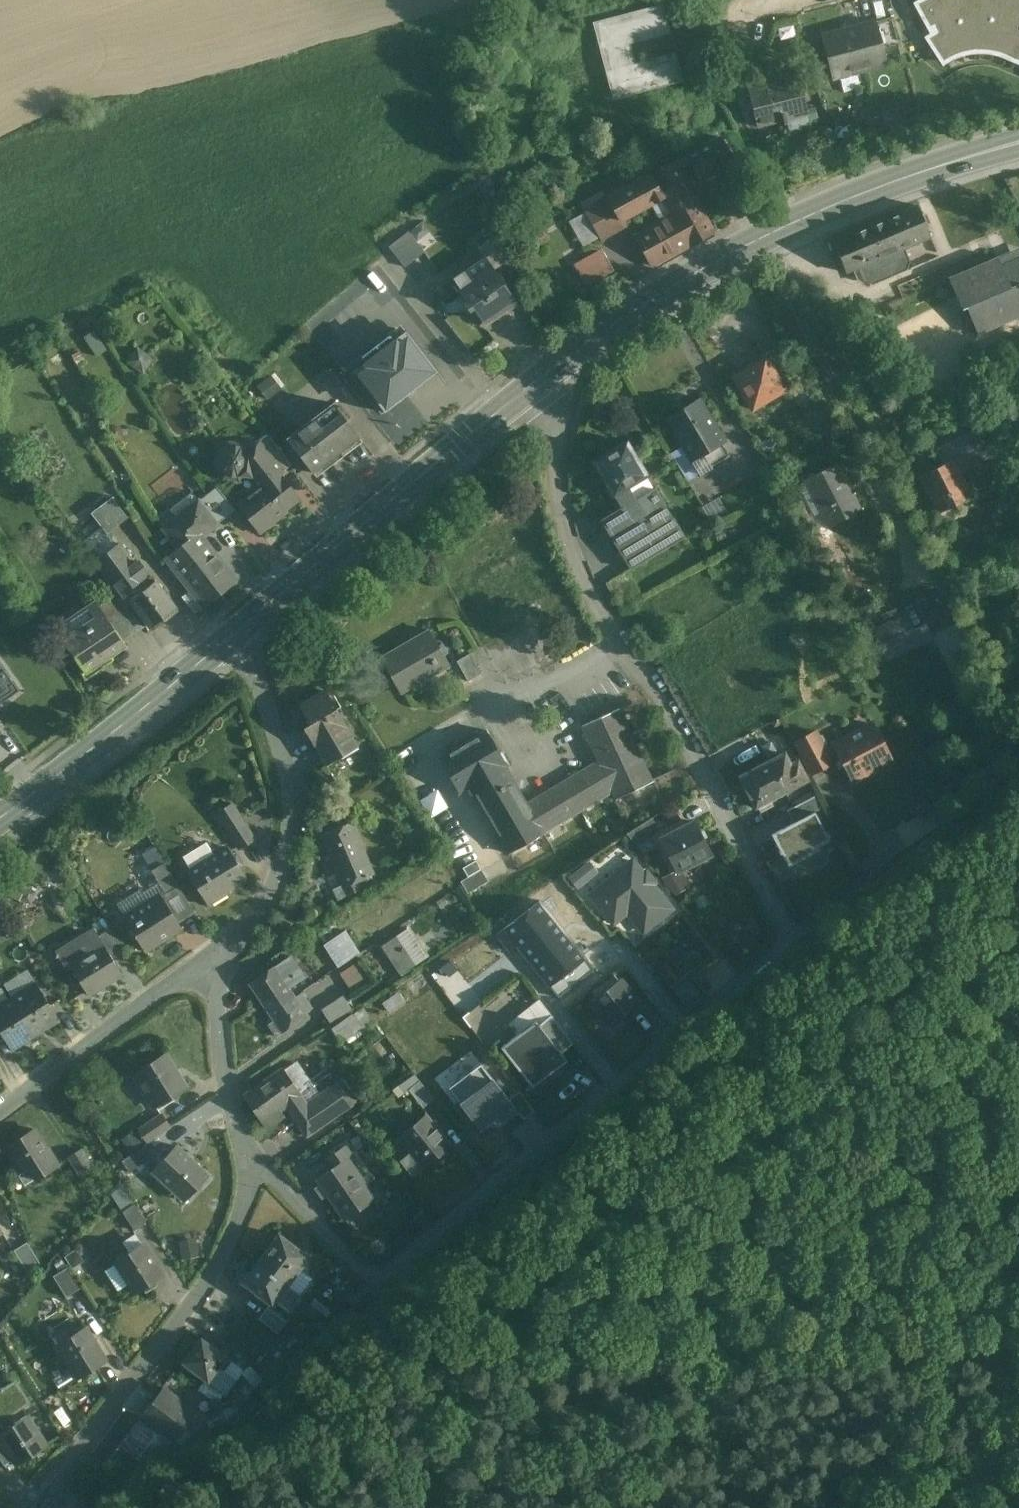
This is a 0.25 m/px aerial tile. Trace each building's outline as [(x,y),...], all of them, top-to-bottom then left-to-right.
[(914,1),(944,64),(985,52),(1018,61),(1018,0),(917,0),(914,1)] [(671,59),(632,69),(625,41),(663,31),(664,31),(666,31),(660,9),(598,26),(616,95),(678,79),(673,58),(671,58),(671,59)] [(892,18),(877,22),(884,49),(899,45),(892,18)] [(876,21),(821,36),(833,79),(888,65),(884,49),(877,22),(876,21)] [(732,69),(713,74),(728,103),(739,98),(732,69)] [(800,78),(749,91),(757,126),(783,119),(785,126),(788,125),(786,118),(808,113),(800,78)] [(721,138),(688,156),(691,162),(701,181),(734,163),(721,138)] [(674,161),(607,198),(608,199),(586,211),(601,237),(624,225),(622,220),(655,202),(656,204),(665,206),(667,205),(673,216),(636,236),(653,266),(714,232),(679,169),(691,162),(688,156),(675,163),(674,161)] [(499,205),(485,209),(494,238),(506,230),(499,205)] [(917,205),(833,240),(846,273),(859,268),(865,281),(873,284),(907,270),(910,262),(904,249),(931,238),(917,205)] [(494,238),(478,249),(485,260),(486,259),(494,270),(514,256),(506,230),(494,238)] [(424,252),(409,233),(390,248),(405,267),(424,252)] [(602,249),(574,265),(587,286),(614,271),(602,249)] [(950,278),(963,310),(967,308),(979,334),(981,334),(980,332),(1004,322),(1005,324),(1006,323),(1006,321),(1018,315),(1018,258),(1002,265),(998,258),(950,278)] [(494,270),(486,259),(485,260),(451,283),(469,311),(474,308),(483,322),(515,301),(494,270)] [(412,348),(406,339),(398,346),(395,342),(367,364),(369,367),(362,374),(386,405),(430,371),(424,363),(425,361),(414,347),(412,348)] [(134,345),(128,363),(148,370),(155,352),(134,345)] [(766,357),(733,376),(753,410),(786,390),(766,357)] [(700,398),(666,419),(692,462),(722,444),(726,441),(700,398)] [(333,403),(287,439),(313,473),(331,459),(334,462),(344,455),(340,450),(358,436),(333,403)] [(780,405),(763,415),(770,425),(786,415),(780,405)] [(833,430),(820,407),(806,415),(819,438),(833,430)] [(966,411),(935,431),(942,445),(975,429),(966,411)] [(942,445),(936,449),(944,464),(952,460),(958,472),(989,456),(975,429),(942,445)] [(283,453),(268,435),(258,443),(273,461),(274,460),(283,453)] [(273,461),(258,443),(247,438),(241,444),(240,444),(227,443),(217,451),(216,464),(224,475),(238,477),(241,475),(250,476),(260,488),(238,505),(260,533),(288,512),(286,510),(299,499),(280,474),(283,472),(274,460),(273,461)] [(647,475),(627,442),(598,460),(596,465),(614,495),(615,495),(628,487),(637,500),(654,490),(646,476),(647,475)] [(722,444),(692,462),(700,474),(730,455),(722,444)] [(944,464),(920,477),(939,514),(971,498),(958,472),(952,460),(944,464)] [(835,465),(806,481),(831,527),(862,511),(853,495),(851,495),(835,465)] [(235,510),(217,487),(208,494),(226,517),(235,510)] [(623,508),(603,521),(631,569),(684,537),(655,489),(654,490),(637,500),(628,487),(615,495),(623,508)] [(226,517),(208,494),(199,500),(218,524),(226,517)] [(112,497),(91,511),(102,527),(105,532),(126,518),(112,497)] [(198,499),(162,528),(178,548),(198,533),(201,537),(218,524),(199,500),(198,499)] [(148,586),(134,567),(136,566),(120,543),(117,545),(105,532),(102,527),(83,541),(97,560),(94,562),(111,585),(116,581),(129,600),(149,628),(162,618),(165,621),(178,611),(170,600),(155,581),(148,586)] [(201,537),(198,533),(178,548),(168,556),(167,557),(204,606),(236,582),(201,537)] [(938,593),(915,605),(926,625),(949,612),(938,593)] [(95,600),(55,627),(86,673),(126,646),(108,620),(95,600)] [(143,627),(128,607),(108,620),(123,641),(143,627)] [(902,618),(874,630),(881,645),(907,634),(908,633),(902,618)] [(908,633),(907,634),(912,645),(933,636),(928,624),(908,633)] [(430,630),(381,659),(401,694),(450,665),(430,630)] [(907,634),(881,645),(888,661),(897,657),(895,653),(912,645),(907,634)] [(470,653),(457,661),(468,681),(481,674),(470,653)] [(20,690),(0,661),(0,705),(20,690)] [(328,692),(301,707),(313,726),(307,729),(317,744),(348,726),(328,692)] [(506,765),(486,731),(439,759),(459,793),(470,786),(509,853),(612,793),(616,800),(654,782),(620,709),(582,727),(598,762),(589,767),(526,804),(504,766),(506,765)] [(873,724),(834,745),(852,780),(867,773),(868,774),(871,775),(877,772),(878,769),(877,767),(891,760),(873,724)] [(317,744),(330,768),(362,749),(348,726),(317,744)] [(816,732),(795,743),(812,775),(833,763),(816,732)] [(785,753),(776,758),(748,773),(748,772),(739,777),(743,784),(744,784),(756,808),(808,780),(798,761),(790,765),(789,762),(785,753)] [(430,814),(447,805),(438,788),(421,798),(430,814)] [(816,796),(787,811),(794,823),(815,812),(822,808),(816,796)] [(233,803),(217,813),(229,830),(232,827),(244,845),(256,837),(233,803)] [(794,823),(772,835),(781,851),(779,852),(780,854),(782,853),(786,861),(802,853),(804,858),(820,850),(818,847),(830,840),(815,812),(794,823)] [(652,818),(627,834),(637,847),(660,833),(652,818)] [(353,822),(322,836),(346,887),(377,872),(353,822)] [(694,822),(660,839),(677,872),(711,855),(694,822)] [(228,848),(189,872),(209,905),(231,892),(228,889),(246,878),(228,848)] [(633,861),(591,895),(608,916),(618,909),(626,910),(644,932),(672,909),(633,861)] [(179,886),(164,863),(152,870),(166,894),(179,886)] [(589,864),(570,879),(578,889),(596,873),(589,864)] [(481,869),(461,882),(468,894),(489,882),(481,869)] [(182,928),(162,895),(126,918),(144,947),(159,937),(162,941),(182,928)] [(584,958),(539,903),(540,903),(539,902),(538,903),(522,916),(568,972),(584,959),(584,960),(585,959),(584,958)] [(568,972),(522,916),(506,929),(506,928),(505,929),(506,930),(551,985),(550,985),(551,987),(552,986),(552,985),(568,972)] [(414,925),(383,941),(399,972),(429,957),(414,925)] [(94,928),(60,949),(71,966),(104,946),(99,937),(93,941),(92,940),(98,936),(94,928)] [(125,952),(111,929),(98,936),(92,940),(93,941),(99,937),(104,946),(105,946),(113,959),(125,952)] [(345,930),(323,945),(338,967),(359,953),(345,930)] [(489,940),(476,950),(484,961),(497,950),(489,940)] [(104,946),(71,966),(88,994),(122,974),(113,959),(105,946),(104,946)] [(316,976),(306,961),(298,966),(307,981),(316,976)] [(358,961),(340,974),(353,992),(371,979),(358,961)] [(274,966),(249,983),(260,1000),(274,991),(283,1004),(295,996),(289,988),(298,982),(296,979),(302,975),(296,966),(288,971),(282,962),(275,967),(274,966)] [(568,972),(552,985),(552,986),(562,998),(573,990),(566,982),(572,977),(568,972)] [(685,1003),(701,992),(687,974),(672,986),(685,1003)] [(638,1002),(621,980),(592,1003),(610,1025),(638,1002)] [(36,983),(13,997),(35,1035),(59,1021),(36,983)] [(283,1004),(274,991),(260,1000),(274,1021),(270,1024),(277,1034),(307,1014),(305,1011),(311,1007),(301,993),(295,997),(295,996),(283,1004)] [(342,996),(321,1010),(331,1025),(352,1011),(342,996)] [(0,1005),(0,1029),(12,1049),(35,1035),(13,997),(0,1005)] [(352,1013),(331,1029),(340,1042),(362,1027),(352,1013)] [(573,1043),(551,1015),(539,1024),(561,1053),(573,1043)] [(536,1021),(501,1048),(532,1087),(558,1067),(552,1060),(561,1053),(539,1024),(536,1021)] [(188,1087),(167,1053),(137,1072),(159,1106),(188,1087)] [(319,1094),(296,1061),(283,1070),(299,1094),(306,1103),(319,1094)] [(480,1063),(448,1087),(481,1129),(512,1105),(480,1063)] [(283,1070),(246,1095),(263,1121),(268,1118),(272,1123),(280,1118),(276,1112),(285,1105),(299,1094),(283,1070)] [(434,1098),(420,1080),(408,1090),(422,1108),(434,1098)] [(319,1094),(306,1103),(299,1094),(285,1105),(305,1134),(356,1103),(341,1081),(319,1094)] [(162,1113),(139,1129),(148,1141),(171,1125),(162,1113)] [(424,1116),(399,1135),(423,1166),(445,1149),(433,1133),(436,1131),(424,1116)] [(37,1128),(9,1144),(24,1170),(30,1166),(37,1177),(61,1163),(51,1147),(49,1148),(37,1128)] [(123,1135),(129,1150),(142,1145),(136,1130),(123,1135)] [(209,1175),(177,1145),(154,1170),(174,1189),(178,1185),(190,1196),(209,1175)] [(144,1146),(123,1160),(131,1172),(152,1157),(144,1146)] [(95,1167),(83,1148),(71,1155),(83,1175),(95,1167)] [(333,1166),(317,1177),(344,1218),(371,1199),(354,1173),(357,1171),(341,1148),(327,1157),(333,1166)] [(136,1202),(123,1210),(135,1229),(147,1221),(136,1202)] [(308,1256),(280,1234),(279,1235),(270,1236),(266,1242),(267,1250),(257,1263),(286,1285),(308,1256)] [(28,1242),(15,1250),(27,1270),(40,1262),(28,1242)] [(143,1244),(116,1261),(137,1294),(163,1278),(143,1244)] [(286,1285),(257,1263),(243,1281),(272,1303),(279,1295),(282,1297),(279,1302),(290,1311),(301,1296),(286,1285)] [(68,1267),(54,1275),(67,1296),(81,1288),(68,1267)] [(347,1297),(330,1313),(337,1321),(354,1305),(347,1297)] [(286,1322),(267,1307),(258,1319),(277,1333),(286,1322)] [(106,1360),(86,1326),(56,1344),(76,1378),(106,1360)] [(231,1360),(202,1337),(183,1362),(219,1390),(228,1378),(217,1370),(220,1367),(230,1375),(237,1366),(230,1361),(231,1360)] [(14,1425),(8,1415),(28,1402),(15,1382),(4,1389),(3,1388),(0,1389),(0,1422),(5,1430),(0,1434),(0,1458),(4,1465),(13,1459),(17,1465),(47,1445),(28,1415),(14,1425)] [(196,1411),(164,1386),(138,1420),(156,1435),(160,1430),(173,1441),(183,1429),(196,1411)] [(156,1435),(138,1420),(120,1443),(146,1463),(152,1470),(194,1437),(194,1436),(183,1429),(173,1441),(160,1430),(156,1435)]
